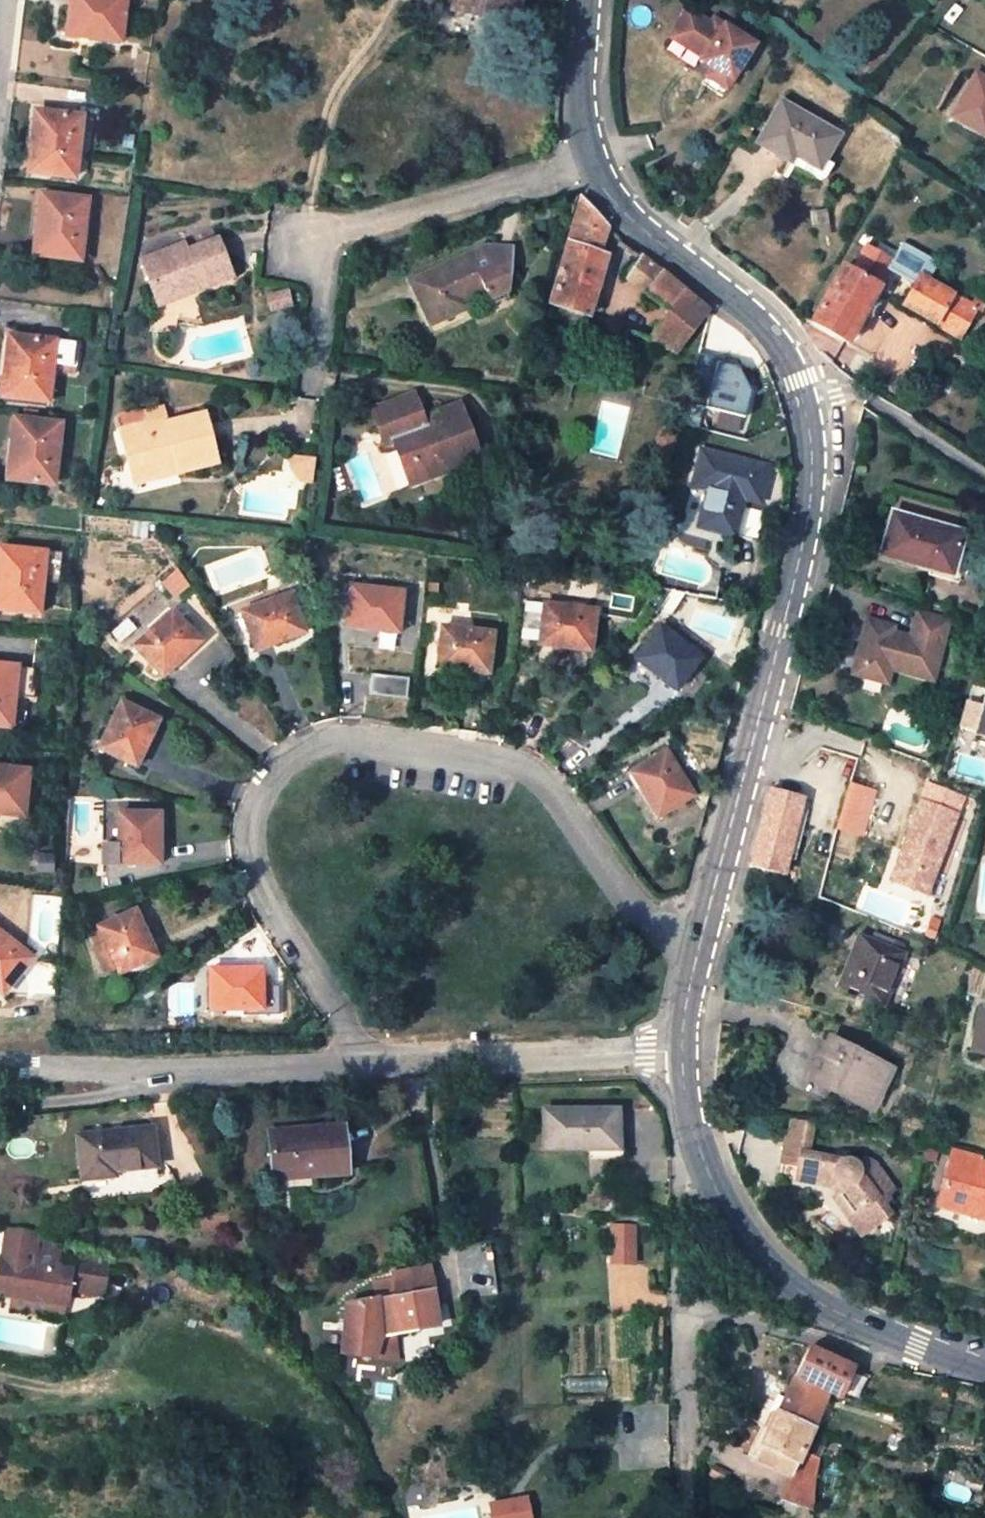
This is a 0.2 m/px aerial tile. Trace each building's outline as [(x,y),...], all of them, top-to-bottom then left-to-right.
[(66,36),(87,38),(87,35),(120,39),(125,0),(70,0),(66,36)] [(518,21),(521,0),(446,0),(444,7),(518,21)] [(688,8),(670,38),(703,59),(702,62),(711,68),(702,83),(723,96),(756,44),(714,18),(711,23),(688,8)] [(119,45),(120,39),(87,35),(87,38),(86,42),(119,45)] [(976,72),(953,116),(984,135),(984,77),(976,72)] [(780,101),(756,143),(791,164),(794,156),(820,170),(823,165),(839,135),(780,101)] [(28,150),(31,150),(34,150),(39,110),(33,110),(28,150)] [(82,116),(39,110),(34,150),(31,150),(29,172),(74,177),(82,116)] [(794,156),(791,164),(820,181),(828,168),(823,165),(820,170),(794,156)] [(672,190),(667,199),(681,206),(686,198),(672,190)] [(87,200),(41,194),(38,217),(41,217),(35,257),(79,263),(87,200)] [(584,316),(587,317),(607,256),(599,253),(607,228),(581,197),(549,304),(571,312),(568,321),(581,325),(584,316)] [(30,257),(35,257),(41,217),(38,217),(35,217),(30,257)] [(174,247),(142,260),(157,298),(188,287),(191,293),(230,277),(216,240),(188,250),(177,255),(174,247)] [(186,243),(174,247),(177,255),(188,250),(186,243)] [(483,247),(410,280),(430,325),(467,308),(464,302),(485,292),(488,298),(510,288),(512,250),(483,247)] [(811,322),(846,344),(892,261),(866,247),(852,272),(842,267),(811,322)] [(626,279),(643,293),(660,272),(641,257),(626,279)] [(667,313),(649,342),(675,353),(709,312),(660,272),(643,293),(667,313)] [(976,308),(919,277),(902,305),(960,338),(976,308)] [(160,304),(191,293),(188,287),(157,298),(160,304)] [(510,288),(488,298),(490,307),(509,298),(510,288)] [(168,316),(199,303),(196,295),(165,307),(168,316)] [(12,336),(3,335),(0,363),(0,375),(3,376),(7,376),(12,336)] [(74,343),(12,336),(7,376),(3,376),(0,398),(47,403),(50,372),(75,375),(77,361),(72,361),(74,343)] [(750,416),(757,369),(719,364),(712,410),(750,416)] [(413,394),(371,411),(379,431),(389,428),(394,443),(404,439),(420,483),(445,474),(442,468),(457,461),(459,468),(480,460),(459,406),(422,419),(413,394)] [(149,423),(121,430),(133,477),(176,466),(178,474),(216,464),(203,416),(166,426),(150,430),(149,423)] [(59,424),(15,419),(12,440),(16,440),(12,480),(52,485),(59,424)] [(165,419),(149,423),(150,430),(166,426),(165,419)] [(385,446),(394,443),(389,428),(379,431),(385,446)] [(661,433),(653,463),(668,467),(676,438),(661,433)] [(410,486),(420,483),(404,439),(394,443),(410,486)] [(16,440),(12,440),(9,440),(5,480),(12,480),(16,440)] [(767,469),(701,450),(692,484),(708,488),(713,490),(711,496),(706,494),(698,525),(733,536),(752,533),(760,504),(758,503),(767,469)] [(292,457),(291,467),(301,482),(312,483),(316,460),(292,457)] [(442,468),(445,474),(459,468),(457,461),(442,468)] [(176,466),(133,477),(134,485),(178,474),(176,466)] [(962,532),(891,512),(879,556),(931,571),(934,564),(953,570),(957,553),(962,532)] [(132,537),(147,538),(148,525),(134,524),(132,537)] [(2,548),(0,568),(0,610),(38,614),(45,552),(2,548)] [(934,564),(931,571),(930,576),(957,584),(965,555),(957,553),(953,570),(934,564)] [(402,593),(351,587),(347,623),(367,626),(367,629),(397,632),(402,593)] [(289,595),(242,613),(256,648),(271,642),(272,645),(303,633),(289,595)] [(595,610),(545,604),(539,644),(573,648),(573,644),(590,646),(595,610)] [(171,611),(135,647),(161,674),(173,662),(175,665),(200,642),(171,611)] [(893,631),(867,622),(852,661),(860,664),(855,678),(882,687),(887,673),(928,688),(949,629),(918,618),(909,644),(899,640),(898,644),(890,641),(893,631)] [(127,619),(110,633),(121,643),(136,630),(127,619)] [(365,632),(367,629),(367,626),(347,623),(346,630),(365,632)] [(492,633),(443,626),(437,667),(472,671),(472,668),(488,671),(492,633)] [(701,657),(660,626),(636,659),(662,678),(664,675),(678,687),(701,657)] [(273,648),(272,645),(271,642),(256,648),(258,654),(273,648)] [(573,644),(573,648),(573,651),(589,653),(590,646),(573,644)] [(860,664),(852,661),(848,675),(855,678),(860,664)] [(173,662),(161,674),(166,679),(178,667),(175,665),(173,662)] [(0,665),(0,726),(10,727),(13,696),(33,698),(33,692),(30,692),(32,673),(16,672),(17,667),(0,665)] [(487,676),(488,671),(472,668),(472,671),(472,674),(487,676)] [(664,675),(662,678),(660,680),(675,691),(678,687),(664,675)] [(393,678),(393,679),(376,678),(375,694),(409,696),(410,680),(393,678)] [(975,734),(984,736),(984,698),(975,734)] [(157,720),(121,703),(100,748),(133,764),(140,748),(143,750),(157,720)] [(140,748),(133,764),(138,767),(146,751),(143,750),(140,748)] [(666,752),(634,771),(643,786),(641,787),(658,817),(693,795),(666,752)] [(88,756),(79,754),(75,770),(83,772),(88,756)] [(0,767),(0,814),(23,816),(28,770),(0,767)] [(643,786),(634,771),(628,774),(638,789),(641,787),(643,786)] [(876,791),(850,784),(837,830),(863,837),(873,802),(876,791)] [(793,828),(795,819),(801,799),(771,789),(750,867),(781,877),(785,861),(793,828)] [(876,791),(873,802),(888,807),(891,796),(876,791)] [(930,898),(962,813),(920,798),(888,882),(930,898)] [(159,815),(119,815),(118,845),(102,844),(102,863),(154,864),(153,847),(158,847),(159,815)] [(794,863),(802,830),(793,828),(785,861),(794,863)] [(162,848),(158,847),(153,847),(154,864),(162,864),(162,848)] [(134,911),(98,927),(105,942),(98,945),(94,947),(105,971),(108,969),(116,966),(119,973),(152,958),(144,943),(148,941),(134,911)] [(98,927),(91,930),(98,945),(105,942),(98,927)] [(0,932),(0,986),(5,989),(30,956),(0,932)] [(837,987),(883,1006),(903,954),(900,954),(879,945),(857,936),(837,987)] [(144,943),(152,958),(159,955),(152,939),(148,941),(144,943)] [(879,945),(900,954),(902,948),(881,939),(879,945)] [(112,976),(119,973),(116,966),(108,969),(112,976)] [(262,967),(211,968),(212,1009),(245,1009),(245,1004),(262,1004),(262,967)] [(261,1013),(262,1004),(245,1004),(245,1009),(245,1012),(261,1013)] [(979,1009),(971,1050),(984,1053),(984,1010),(979,1009)] [(830,1037),(809,1079),(842,1095),(841,1098),(871,1112),(892,1068),(830,1037)] [(842,1095),(809,1079),(804,1090),(837,1106),(841,1098),(842,1095)] [(618,1110),(544,1110),(545,1150),(584,1150),(584,1144),(618,1144),(618,1141),(618,1110)] [(786,1139),(779,1178),(834,1187),(839,1194),(852,1212),(857,1210),(870,1227),(889,1213),(881,1205),(888,1201),(884,1197),(892,1190),(873,1163),(864,1159),(857,1166),(854,1161),(850,1160),(847,1159),(842,1161),(806,1155),(811,1122),(793,1119),(790,1140),(786,1139)] [(343,1126),(268,1132),(272,1175),(311,1171),(311,1177),(347,1174),(343,1126)] [(151,1127),(77,1135),(82,1181),(114,1177),(114,1172),(156,1167),(151,1127)] [(584,1144),(584,1150),(584,1153),(625,1153),(625,1141),(618,1141),(618,1144),(584,1144)] [(937,1206),(984,1218),(984,1179),(977,1177),(982,1159),(952,1150),(937,1206)] [(984,1179),(984,1178),(984,1160),(982,1159),(977,1177),(984,1179)] [(272,1180),(311,1177),(311,1171),(272,1175),(272,1180)] [(860,1235),(870,1227),(857,1210),(852,1212),(839,1194),(833,1199),(860,1235)] [(635,1225),(612,1225),(611,1263),(634,1263),(635,1225)] [(4,1228),(0,1258),(0,1295),(64,1304),(67,1286),(103,1291),(107,1261),(71,1256),(69,1268),(30,1263),(34,1232),(4,1228)] [(149,1242),(131,1239),(130,1248),(148,1251),(149,1242)] [(456,1254),(465,1295),(497,1288),(488,1247),(456,1254)] [(390,1272),(392,1287),(394,1295),(374,1298),(346,1303),(340,1352),(396,1360),(392,1335),(432,1328),(429,1309),(437,1308),(427,1266),(390,1272)] [(373,1291),(374,1298),(394,1295),(392,1287),(373,1291)] [(852,1368),(809,1347),(795,1375),(776,1412),(810,1429),(828,1393),(838,1397),(852,1368)] [(810,1429),(776,1412),(753,1458),(789,1473),(814,1483),(819,1457),(800,1450),(805,1438),(810,1429)] [(822,1444),(826,1435),(810,1429),(805,1438),(822,1444)] [(814,1483),(789,1473),(781,1497),(813,1508),(814,1483)] [(781,1497),(780,1508),(812,1517),(813,1517),(813,1508),(781,1497)] [(526,1502),(503,1507),(506,1517),(529,1517),(526,1502)] [(492,1509),(494,1517),(506,1517),(503,1507),(492,1509)]
